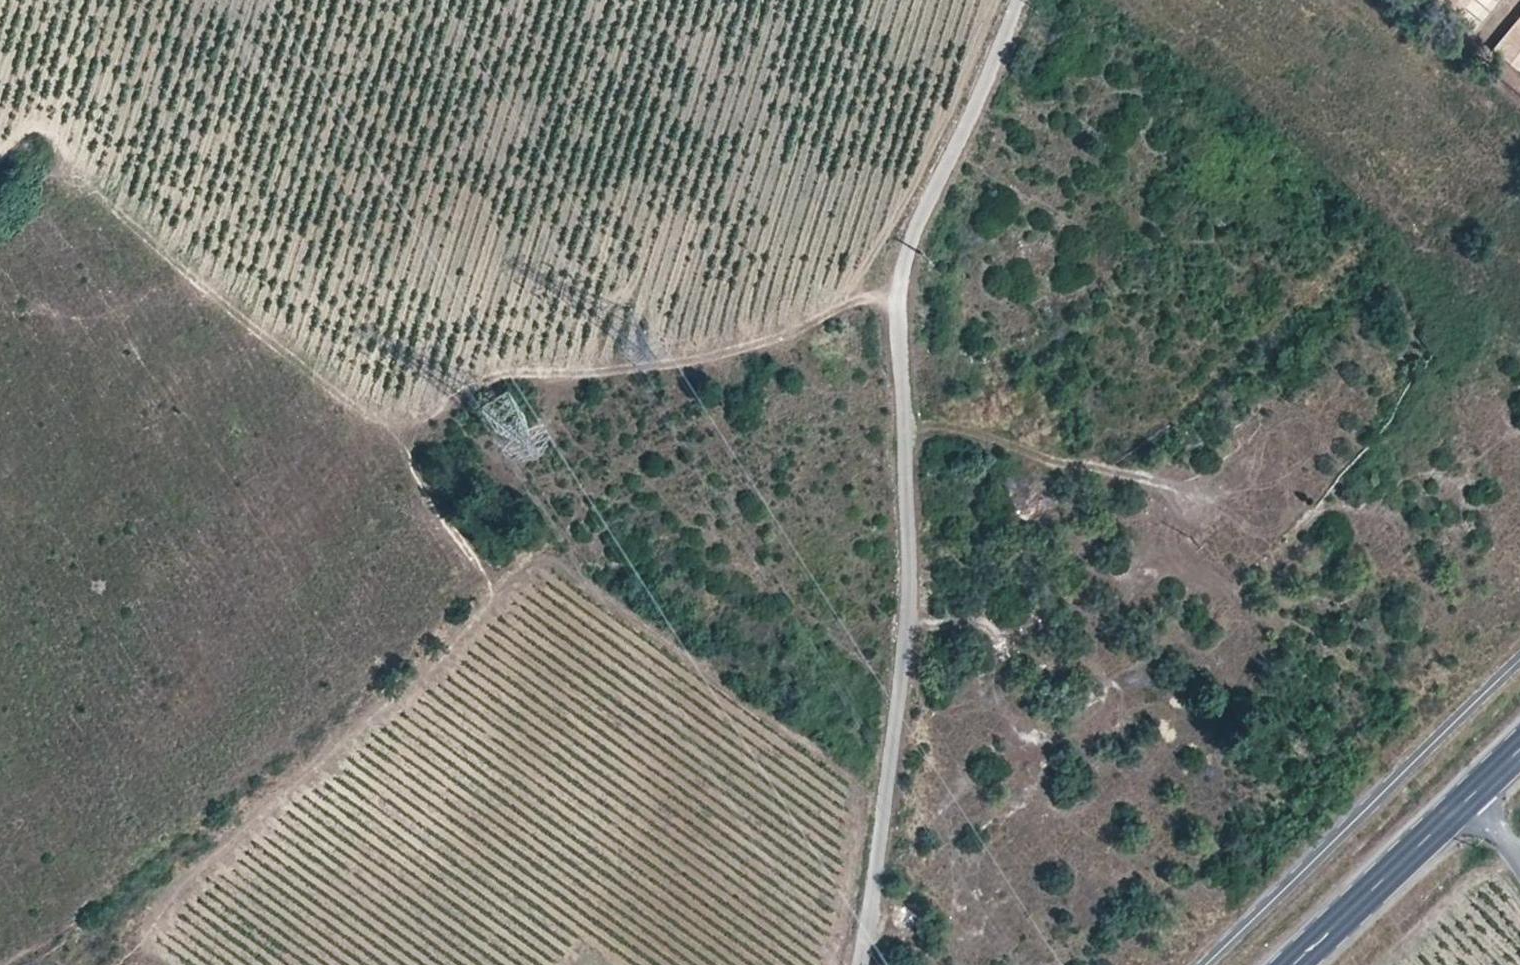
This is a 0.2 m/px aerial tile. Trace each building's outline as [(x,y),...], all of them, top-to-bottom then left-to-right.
[(1469,0),(1436,0),(1456,16),(1469,0)] [(1519,66),(1519,15),(1493,49),(1517,69),(1519,66)]
